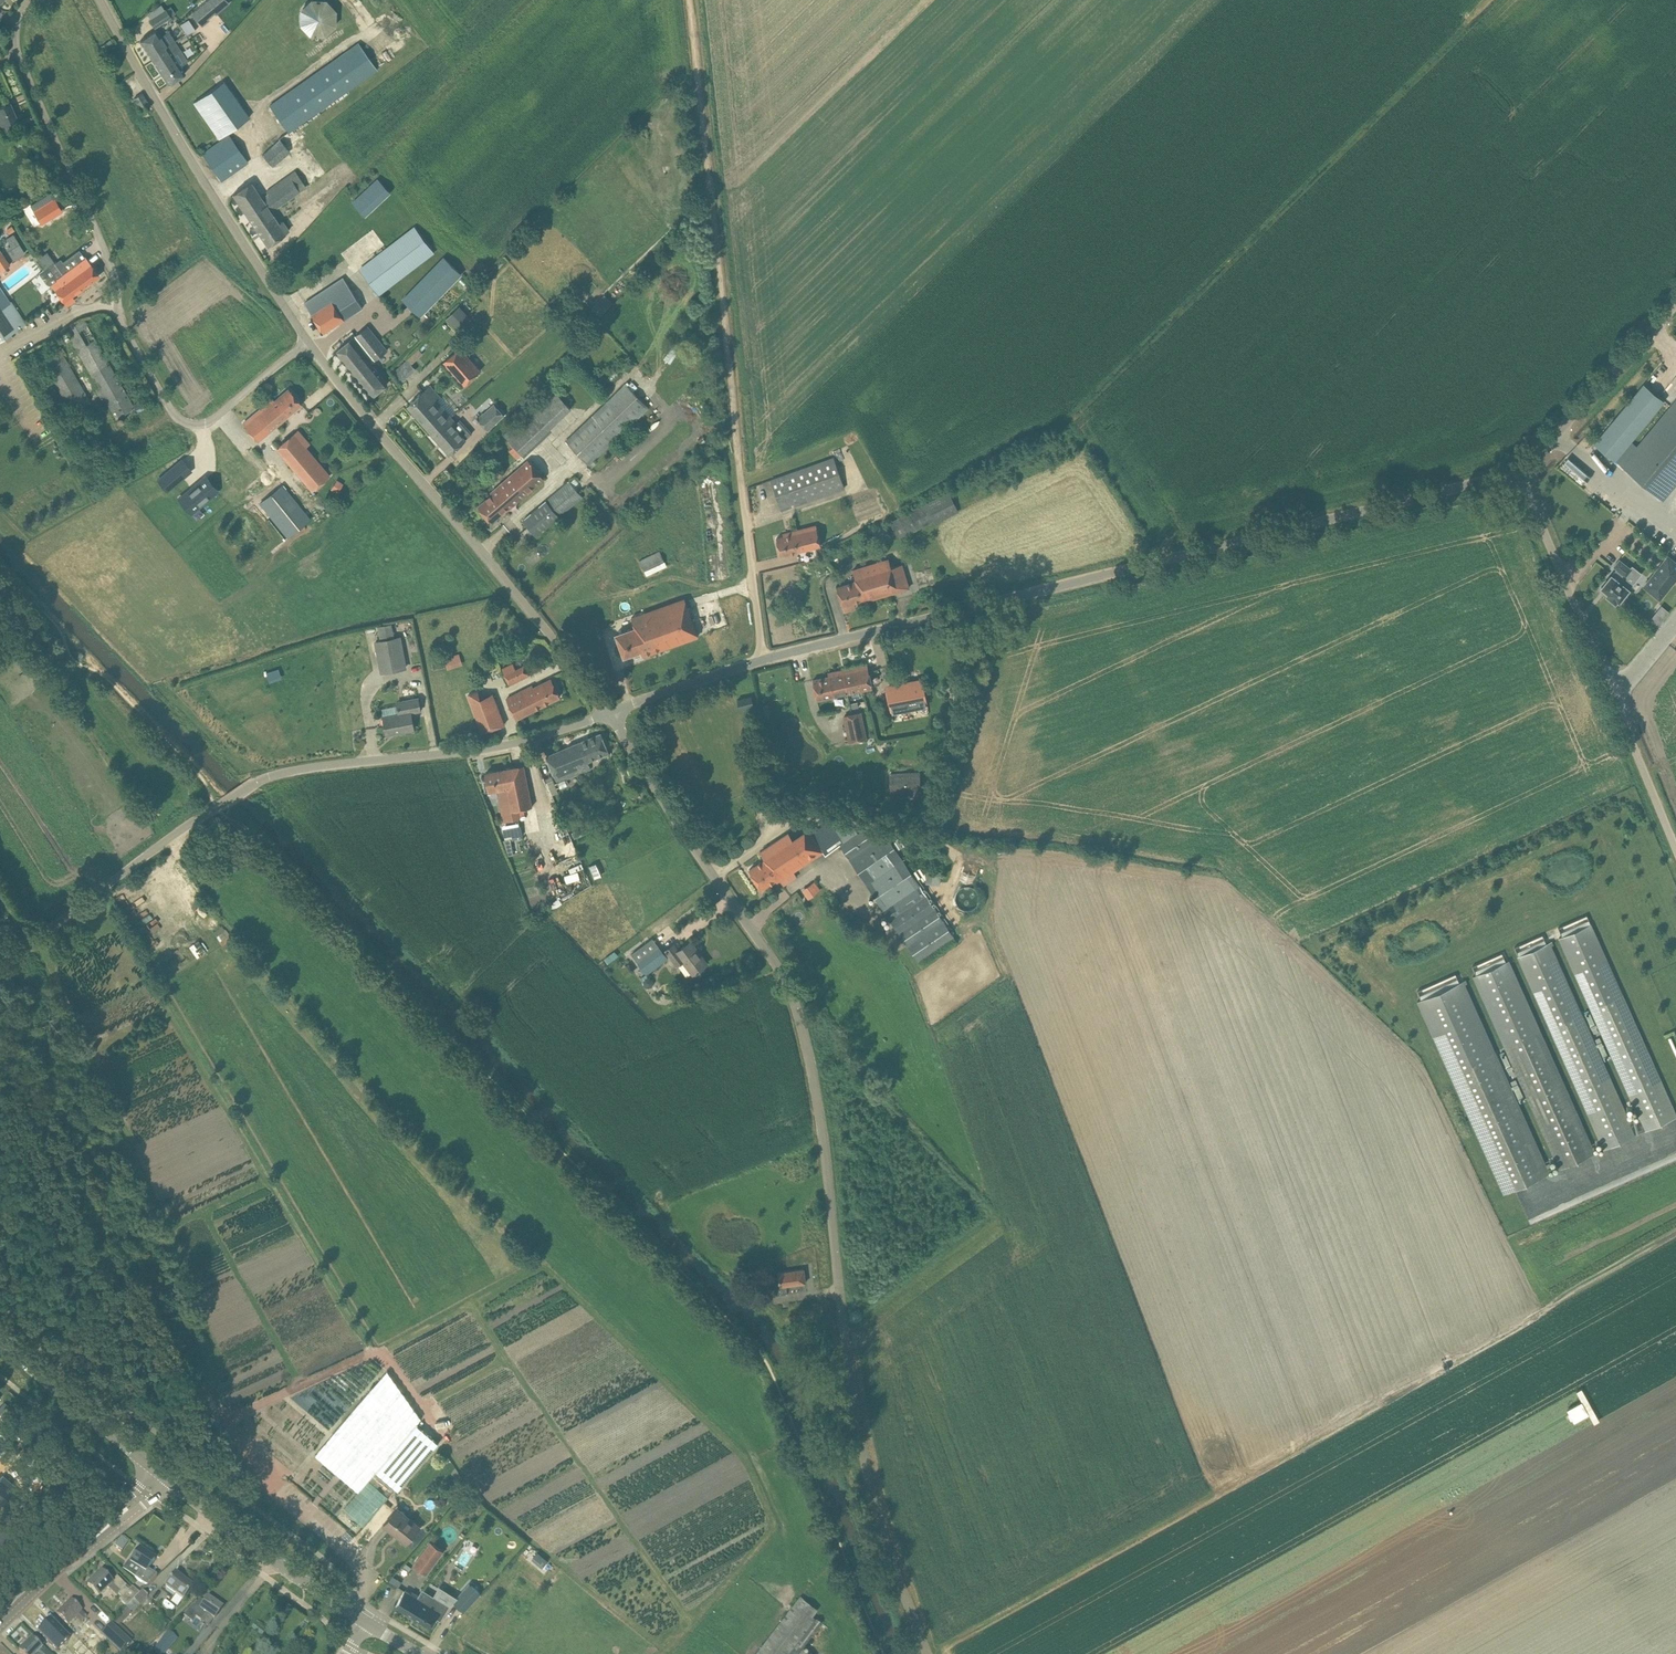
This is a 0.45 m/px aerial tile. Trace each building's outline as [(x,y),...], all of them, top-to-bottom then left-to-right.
[(209,19),(215,13),(228,2),(226,0),(208,0),(192,13),(202,24),(209,19)] [(300,9),(300,24),(310,36),(326,36),(336,26),(337,10),(327,0),(310,0),(300,9)] [(155,27),(171,17),(165,9),(150,20),(155,27)] [(188,35),(198,29),(192,18),(181,24),(188,35)] [(140,41),(153,60),(169,49),(167,46),(175,41),(168,31),(161,36),(157,30),(140,41)] [(169,49),(153,60),(169,84),(185,73),(173,55),(180,50),(175,41),(167,46),(169,49)] [(359,43),(269,105),(288,132),(378,70),(359,43)] [(224,81),(194,102),(219,139),(249,117),(224,81)] [(151,106),(142,92),(134,98),(142,111),(151,106)] [(0,108),(0,126),(4,136),(13,132),(8,122),(17,118),(10,103),(0,108)] [(229,134),(211,147),(202,153),(221,180),(248,161),(229,134)] [(282,137),(264,154),(276,166),(294,149),(282,137)] [(251,182),(242,188),(233,194),(268,246),(285,234),(271,212),(307,188),(296,172),(266,191),(269,196),(263,200),(251,182)] [(377,178),(352,202),(365,216),(391,192),(377,178)] [(31,204),(35,210),(55,198),(51,192),(31,204)] [(55,198),(35,210),(42,223),(63,211),(55,198)] [(379,294),(434,251),(415,227),(360,269),(379,294)] [(11,245),(19,257),(25,253),(13,234),(7,238),(11,245)] [(0,254),(0,269),(1,271),(10,264),(8,261),(2,252),(0,254)] [(38,259),(45,269),(48,266),(54,262),(54,261),(47,252),(38,258),(38,259)] [(444,257),(411,291),(403,299),(420,315),(428,307),(461,273),(444,257)] [(54,262),(48,266),(57,280),(51,284),(67,306),(75,300),(72,295),(99,275),(87,258),(86,258),(74,268),(67,259),(63,261),(61,259),(55,263),(54,262)] [(344,277),(314,297),(305,303),(324,333),(363,307),(344,277)] [(605,294),(592,308),(601,316),(614,302),(605,294)] [(26,323),(16,308),(11,301),(10,302),(8,303),(1,308),(0,309),(0,308),(0,340),(26,323)] [(472,318),(461,306),(448,318),(460,331),(472,318)] [(134,405),(84,319),(65,329),(99,387),(95,389),(101,400),(105,397),(117,418),(135,408),(138,412),(147,408),(143,400),(134,405)] [(354,373),(386,348),(383,344),(370,327),(369,325),(336,351),(354,373)] [(673,345),(664,359),(671,363),(680,349),(673,345)] [(465,385),(481,370),(460,347),(444,362),(465,385)] [(388,350),(386,348),(354,373),(372,396),(388,383),(372,363),(388,350)] [(72,413),(90,402),(61,351),(43,362),(72,413)] [(408,359),(395,370),(402,378),(415,366),(408,359)] [(626,384),(618,391),(566,441),(589,465),(649,407),(626,384)] [(1615,460),(1664,401),(1644,384),(1594,443),(1615,460)] [(432,434),(449,419),(435,403),(441,398),(430,386),(424,391),(407,406),(432,434)] [(274,401),(273,399),(243,424),(258,441),(301,404),(289,389),(274,401)] [(553,389),(505,434),(510,440),(507,442),(512,447),(509,450),(517,458),(522,453),(523,454),(550,428),(571,408),(553,389)] [(1621,466),(1630,473),(1662,500),(1675,483),(1675,400),(1638,446),(1631,441),(1623,452),(1629,457),(1621,466)] [(505,416),(494,403),(478,418),(489,431),(505,416)] [(449,419),(432,434),(450,454),(466,439),(449,419)] [(294,433),(277,447),(312,490),(329,475),(294,433)] [(845,487),(834,457),(771,480),(782,510),(845,487)] [(529,460),(499,485),(491,492),(492,494),(478,506),(492,521),(507,508),(508,509),(544,478),(529,460)] [(449,476),(455,470),(450,465),(444,470),(449,476)] [(166,473),(158,479),(168,490),(175,484),(181,479),(182,478),(173,467),(166,473)] [(455,482),(461,476),(455,470),(449,476),(455,482)] [(204,476),(180,497),(183,500),(190,508),(198,501),(201,505),(217,492),(204,476)] [(569,481),(532,512),(524,519),(529,526),(521,532),(529,542),(583,496),(569,481)] [(282,484),(260,502),(288,537),(310,519),(282,484)] [(958,511),(953,501),(949,492),(891,522),(899,538),(936,519),(938,522),(958,511)] [(875,529),(882,542),(892,537),(885,524),(875,529)] [(816,525),(802,528),(791,531),(792,534),(777,538),(781,555),(821,545),(816,525)] [(645,570),(664,561),(660,551),(640,560),(645,570)] [(1668,556),(1644,586),(1660,598),(1675,578),(1675,562),(1668,556)] [(889,558),(853,570),(856,580),(845,583),(845,584),(837,587),(845,611),(853,608),(851,603),(862,599),(862,602),(909,588),(902,564),(891,567),(889,558)] [(1611,575),(1602,587),(1609,593),(1607,595),(1616,602),(1617,600),(1619,601),(1634,582),(1626,575),(1631,569),(1619,559),(1614,566),(1617,569),(1612,575),(1611,575)] [(616,634),(624,656),(641,650),(643,655),(698,636),(685,598),(632,617),(635,627),(616,634)] [(1659,627),(1672,611),(1664,604),(1651,621),(1659,627)] [(380,640),(374,641),(381,673),(407,669),(401,636),(395,637),(392,623),(377,626),(380,640)] [(80,650),(74,653),(81,660),(83,654),(80,650)] [(445,658),(449,669),(464,664),(460,653),(445,658)] [(513,663),(504,668),(510,684),(529,675),(524,665),(516,669),(513,663)] [(868,665),(843,670),(848,693),(872,687),(870,675),(868,665)] [(829,676),(813,680),(817,699),(848,693),(843,670),(828,673),(829,676)] [(533,685),(523,690),(507,699),(517,718),(561,696),(552,678),(534,687),(533,685)] [(923,682),(887,689),(892,713),(928,706),(923,682)] [(504,725),(493,693),(481,698),(478,691),(468,695),(482,733),(504,725)] [(752,696),(738,699),(740,708),(754,704),(752,696)] [(411,712),(421,710),(419,698),(397,702),(400,714),(384,717),(387,732),(400,730),(400,731),(414,729),(411,712)] [(862,711),(843,715),(849,742),(867,738),(862,711)] [(547,756),(551,766),(558,783),(591,769),(588,761),(609,752),(601,733),(547,756)] [(500,803),(503,821),(519,818),(518,809),(533,806),(525,765),(486,772),(488,780),(483,781),(485,792),(498,789),(500,803)] [(920,772),(891,774),(893,799),(921,798),(920,791),(921,791),(920,772)] [(750,794),(753,807),(767,803),(764,790),(750,794)] [(765,859),(749,869),(762,888),(776,879),(777,881),(779,879),(792,872),(823,851),(826,854),(840,845),(918,961),(955,937),(886,834),(873,842),(864,829),(858,833),(844,843),(835,830),(829,821),(812,832),(809,828),(793,839),(789,832),(761,851),(765,859)] [(505,828),(506,839),(525,837),(523,825),(505,828)] [(580,870),(566,874),(568,882),(582,878),(580,870)] [(119,892),(126,886),(122,882),(116,887),(119,892)] [(809,899),(822,892),(816,882),(803,889),(809,899)] [(1559,937),(1591,1008),(1640,1117),(1630,1122),(1635,1134),(1646,1130),(1667,1121),(1675,1117),(1675,1114),(1622,994),(1591,923),(1562,936),(1559,937)] [(678,950),(674,944),(666,950),(677,965),(683,960),(693,974),(706,964),(697,950),(698,950),(691,941),(678,950)] [(1546,943),(1519,956),(1550,1026),(1604,1149),(1636,1135),(1635,1134),(1630,1122),(1581,1013),(1549,942),(1546,943)] [(647,974),(668,958),(658,944),(637,960),(647,974)] [(360,949),(355,954),(362,961),(367,956),(360,949)] [(1595,1153),(1509,960),(1474,976),(1559,1169),(1595,1153)] [(1463,980),(1418,1001),(1504,1194),(1549,1173),(1547,1167),(1550,1166),(1549,1162),(1545,1164),(1463,980)] [(514,1114),(513,1116),(519,1122),(521,1120),(522,1116),(519,1113),(514,1114)] [(777,1295),(788,1294),(787,1285),(806,1282),(804,1269),(778,1272),(780,1285),(775,1286),(777,1295)] [(756,1354),(762,1362),(766,1359),(770,1356),(764,1348),(756,1354)] [(388,1371),(316,1455),(359,1492),(376,1471),(398,1491),(439,1443),(417,1424),(422,1418),(388,1371)] [(9,1442),(0,1434),(0,1453),(9,1442)] [(12,1510),(22,1498),(11,1488),(14,1484),(3,1475),(0,1478),(0,1500),(12,1510)] [(396,1509),(391,1516),(384,1524),(406,1544),(421,1527),(410,1517),(408,1520),(396,1509)] [(4,1549),(11,1541),(0,1531),(0,1546),(4,1549)] [(121,1537),(115,1546),(122,1551),(129,1542),(121,1537)] [(444,1551),(440,1547),(431,1541),(414,1565),(427,1575),(444,1551)] [(130,1562),(141,1570),(135,1578),(147,1586),(157,1577),(148,1570),(155,1560),(139,1549),(130,1562)] [(538,1552),(533,1558),(543,1567),(548,1560),(538,1552)] [(111,1582),(101,1572),(88,1585),(99,1596),(108,1587),(116,1596),(118,1594),(121,1598),(119,1599),(126,1606),(134,1599),(140,1594),(132,1586),(128,1590),(125,1587),(127,1585),(117,1576),(111,1582)] [(175,1575),(165,1589),(183,1601),(193,1587),(175,1575)] [(398,1589),(402,1581),(392,1576),(388,1583),(398,1589)] [(526,1577),(517,1587),(530,1600),(539,1589),(526,1577)] [(470,1583),(454,1601),(465,1611),(481,1593),(470,1583)] [(423,1600),(426,1602),(427,1599),(413,1591),(411,1593),(405,1590),(396,1606),(413,1616),(423,1600)] [(140,1594),(134,1599),(140,1605),(148,1596),(143,1591),(140,1594)] [(804,1647),(823,1621),(817,1617),(816,1618),(813,1615),(818,1609),(801,1595),(755,1653),(813,1653),(804,1647)] [(200,1598),(194,1607),(187,1617),(194,1622),(197,1617),(208,1625),(213,1618),(214,1619),(222,1608),(208,1598),(205,1602),(200,1598)] [(87,1616),(78,1608),(71,1600),(58,1613),(69,1624),(75,1617),(81,1623),(87,1616)] [(440,1611),(426,1602),(423,1600),(413,1616),(430,1627),(440,1611)] [(81,1623),(85,1629),(92,1623),(88,1618),(81,1623)] [(51,1620),(39,1632),(57,1651),(69,1639),(51,1620)] [(112,1624),(102,1634),(122,1652),(131,1643),(112,1624)] [(152,1650),(157,1653),(164,1653),(177,1638),(168,1631),(152,1650)] [(86,1645),(96,1653),(105,1644),(95,1635),(86,1645)] [(40,1647),(32,1639),(19,1651),(22,1653),(47,1653),(40,1647)]
